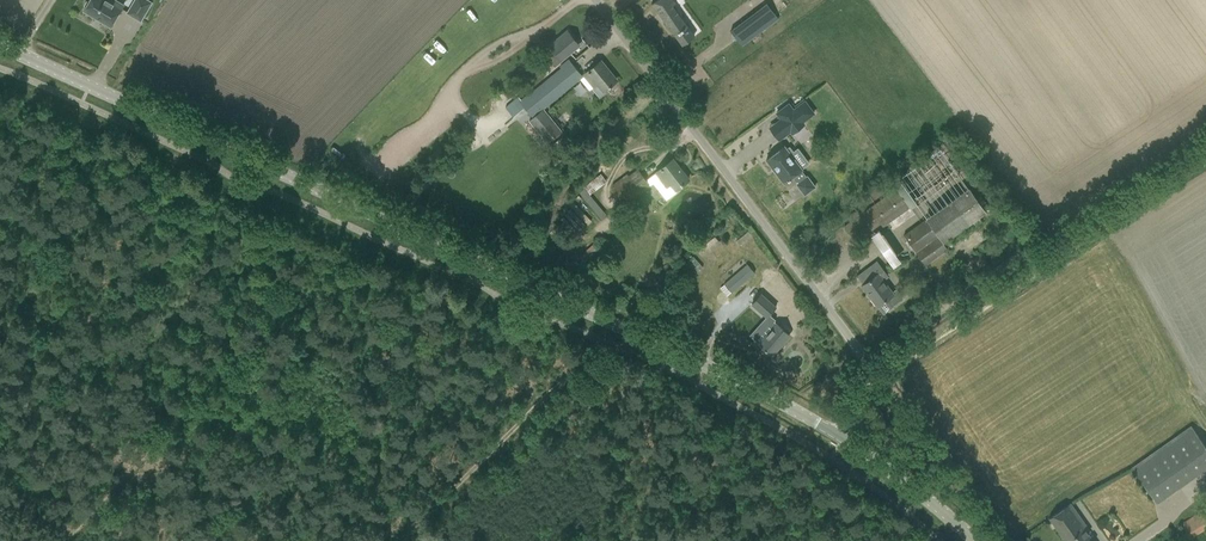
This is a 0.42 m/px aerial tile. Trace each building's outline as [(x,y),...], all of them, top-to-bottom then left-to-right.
[(111,27),(124,5),(115,0),(114,0),(113,3),(108,0),(90,0),(89,1),(87,1),(84,6),(86,7),(84,11),(111,27)] [(141,21),(152,3),(147,0),(135,0),(127,13),(141,21)] [(651,4),(682,46),(695,36),(673,6),(676,4),(673,0),(657,0),(651,4)] [(767,3),(741,23),(748,32),(752,38),(779,20),(775,15),(767,3)] [(550,46),(559,58),(578,43),(568,31),(550,46)] [(561,69),(560,70),(531,94),(530,93),(521,100),(518,96),(504,107),(510,114),(521,105),(532,118),(529,120),(547,143),(562,131),(543,109),(583,76),(569,59),(559,67),(561,69)] [(594,87),(592,88),(599,97),(605,92),(604,90),(616,80),(601,61),(584,75),(594,87)] [(804,124),(802,122),(814,113),(805,101),(793,110),(789,104),(776,113),(792,134),(804,124)] [(777,171),(776,172),(784,183),(788,180),(789,181),(791,179),(793,177),(798,184),(797,185),(805,195),(815,187),(807,176),(806,176),(801,170),(802,169),(784,146),(768,159),(777,171)] [(650,178),(665,198),(689,179),(673,159),(664,167),(650,178)] [(612,189),(624,204),(649,186),(638,170),(612,189)] [(589,182),(594,190),(606,181),(600,173),(589,182)] [(943,243),(986,212),(968,188),(903,235),(925,266),(948,249),(943,243)] [(858,244),(909,207),(897,189),(845,226),(858,244)] [(787,205),(797,199),(793,191),(783,196),(787,205)] [(703,259),(720,243),(713,235),(696,251),(703,259)] [(592,246),(585,252),(588,256),(595,250),(592,246)] [(892,293),(883,280),(888,277),(877,262),(858,276),(864,284),(862,285),(877,306),(886,299),(892,307),(902,299),(896,290),(892,293)] [(722,282),(732,292),(748,278),(741,270),(735,275),(733,273),(722,282)] [(759,296),(752,304),(755,307),(767,317),(776,307),(761,294),(759,296)] [(766,336),(759,344),(772,355),(790,335),(777,324),(774,321),(776,320),(772,316),(760,330),(766,336)] [(1157,503),(1205,468),(1205,446),(1191,426),(1132,468),(1157,503)] [(1085,529),(1088,527),(1071,503),(1049,518),(1065,540),(1094,540),(1085,529)] [(1190,539),(1205,529),(1205,520),(1203,515),(1201,511),(1180,524),(1190,539)]
